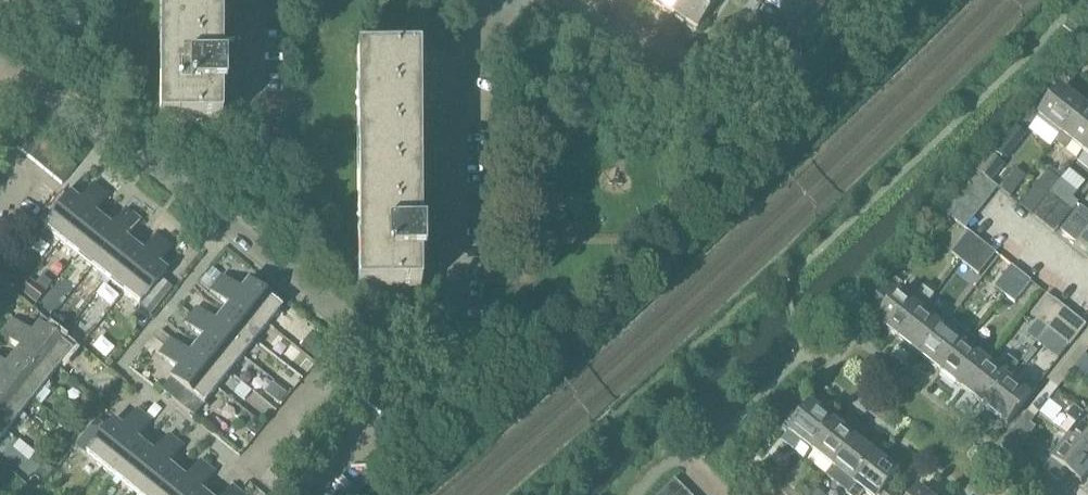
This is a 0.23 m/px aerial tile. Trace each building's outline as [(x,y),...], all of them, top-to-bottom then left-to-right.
[(220,102),(220,0),(158,0),(157,130),(219,130),(220,102)] [(684,0),(651,0),(674,15),(684,0)] [(674,15),(696,30),(716,0),(684,0),(674,15)] [(417,296),(417,268),(416,239),(417,60),(355,60),(353,296),(417,296)] [(1061,135),(1084,106),(1061,88),(1038,117),(1061,135)] [(1087,145),(1087,109),(1084,106),(1061,135),(1083,152),(1087,145)] [(1008,158),(1026,135),(1015,127),(997,150),(1008,158)] [(61,185),(76,167),(30,130),(16,148),(61,185)] [(214,155),(214,139),(187,138),(187,155),(214,155)] [(1032,214),(1059,179),(1048,170),(1020,204),(1032,214)] [(969,183),(990,199),(998,189),(993,185),(982,176),(977,172),(969,183)] [(982,209),(990,199),(969,183),(961,193),(982,209)] [(1074,202),(1079,197),(1061,183),(1050,198),(1073,216),(1080,207),(1074,202)] [(59,243),(101,190),(93,184),(78,203),(69,195),(42,229),(59,243)] [(75,256),(102,222),(93,214),(108,196),(101,190),(59,243),(75,256)] [(973,219),(982,209),(961,193),(953,203),(973,219)] [(965,230),(973,219),(953,203),(944,214),(965,230)] [(1062,232),(1076,243),(1087,228),(1087,211),(1082,207),(1062,232)] [(90,268),(132,215),(125,209),(110,228),(102,222),(75,256),(90,268)] [(107,282),(134,248),(125,240),(140,221),(132,215),(90,268),(107,282)] [(963,260),(979,241),(969,233),(953,252),(963,260)] [(122,293),(164,240),(157,235),(142,253),(134,248),(107,282),(122,293)] [(164,240),(122,293),(150,316),(172,289),(160,280),(166,273),(157,265),(172,247),(164,240)] [(979,241),(963,260),(979,273),(996,254),(979,241)] [(1005,294),(1021,274),(1012,267),(997,287),(1005,294)] [(210,268),(206,273),(216,282),(221,276),(210,268)] [(206,273),(199,282),(209,290),(216,282),(206,273)] [(1021,274),(1005,294),(1015,302),(1031,282),(1021,274)] [(216,282),(269,324),(281,310),(247,282),(240,291),(221,276),(216,282)] [(28,280),(21,289),(36,302),(44,293),(28,280)] [(255,341),(269,324),(216,282),(209,291),(228,306),(221,314),(255,341)] [(900,340),(923,311),(936,294),(926,286),(913,303),(892,287),(869,316),(900,340)] [(1048,328),(1064,309),(1049,297),(1033,316),(1048,328)] [(255,341),(221,314),(214,323),(195,308),(190,315),(242,357),(255,341)] [(1064,309),(1048,328),(1070,346),(1086,326),(1074,316),(1073,316),(1064,309)] [(921,357),(945,328),(923,311),(900,340),(921,357)] [(230,373),(242,357),(190,315),(183,323),(202,338),(196,345),(230,373)] [(52,318),(47,324),(59,333),(64,327),(52,318)] [(6,326),(59,369),(71,353),(38,326),(30,335),(12,319),(6,326)] [(59,369),(6,326),(0,334),(0,335),(18,349),(11,358),(45,386),(59,369)] [(942,374),(965,345),(945,328),(921,357),(942,374)] [(159,331),(154,338),(164,346),(170,340),(159,331)] [(154,338),(145,349),(151,354),(153,351),(158,354),(164,346),(154,338)] [(230,373),(196,345),(188,355),(170,340),(164,346),(217,389),(230,373)] [(1087,354),(1087,347),(1084,344),(1067,365),(1074,371),(1087,354)] [(964,391),(987,362),(965,345),(942,374),(964,391)] [(203,406),(217,389),(164,346),(158,354),(176,370),(169,379),(203,406)] [(11,358),(5,366),(0,362),(0,375),(33,401),(45,386),(11,358)] [(985,408),(1008,379),(1019,365),(1009,358),(999,371),(987,362),(964,391),(985,408)] [(1057,392),(1074,371),(1067,365),(1066,365),(1050,386),(1057,392)] [(33,401),(0,375),(0,402),(19,417),(33,401)] [(1008,379),(985,408),(1006,425),(1029,396),(1008,379)] [(384,388),(376,381),(361,399),(369,406),(384,388)] [(272,385),(264,394),(278,405),(286,396),(272,385)] [(1040,412),(1057,392),(1050,386),(1033,407),(1040,412)] [(392,395),(384,388),(369,406),(378,413),(392,395)] [(0,402),(0,425),(8,432),(19,417),(0,402)] [(410,410),(401,403),(387,420),(396,428),(410,410)] [(795,448),(800,442),(811,451),(834,422),(811,403),(783,439),(795,448)] [(153,404),(143,416),(150,422),(160,410),(153,404)] [(1087,415),(1075,406),(1068,416),(1079,425),(1070,436),(1087,451),(1087,416),(1087,415)] [(1022,434),(1040,412),(1033,407),(1016,429),(1022,434)] [(99,467),(142,415),(135,409),(120,428),(111,421),(107,427),(84,455),(99,467)] [(116,481),(143,447),(135,440),(150,422),(143,416),(142,415),(99,467),(116,481)] [(84,455),(107,427),(99,420),(76,448),(84,455)] [(832,467),(855,438),(834,422),(811,451),(832,467)] [(133,494),(176,442),(167,435),(152,454),(143,447),(116,481),(133,494)] [(1087,474),(1087,451),(1070,436),(1051,460),(1080,483),(1087,474)] [(854,484),(877,455),(855,438),(832,467),(854,484)] [(175,473),(167,466),(182,447),(176,442),(133,494),(134,494),(157,494),(175,473)] [(887,487),(898,472),(877,455),(854,484),(867,494),(897,494),(887,487)] [(206,467),(199,461),(184,480),(175,473),(157,494),(183,494),(206,467)] [(199,492),(214,473),(206,467),(183,494),(203,494),(199,492)] [(767,484),(767,483),(773,476),(761,467),(755,474),(767,484)] [(674,481),(659,494),(679,494),(684,490),(674,481)] [(238,493),(231,486),(224,494),(237,494),(238,493)] [(797,494),(798,494),(810,494),(811,493),(803,487),(797,494)]
